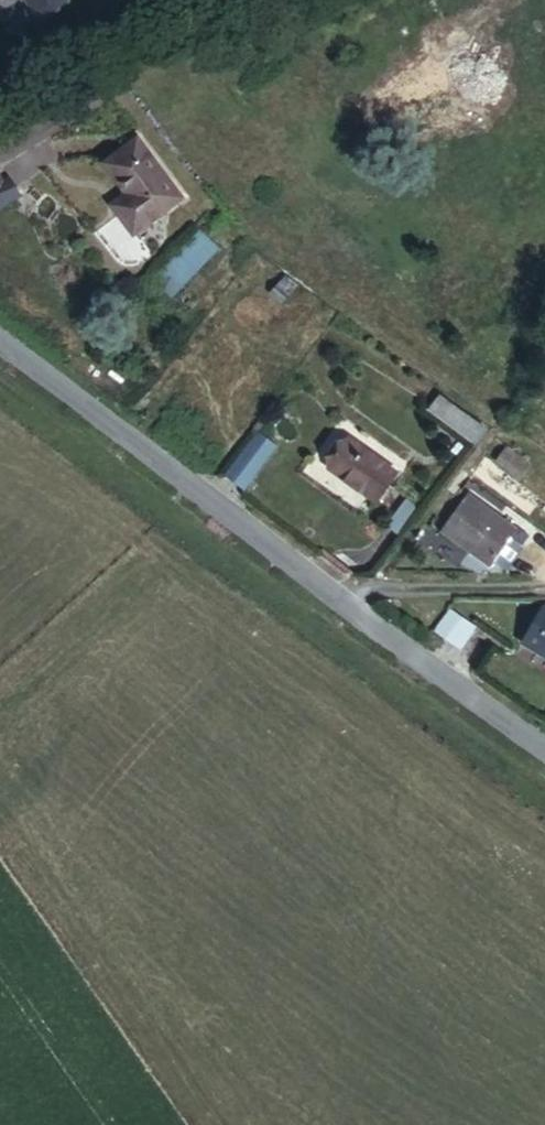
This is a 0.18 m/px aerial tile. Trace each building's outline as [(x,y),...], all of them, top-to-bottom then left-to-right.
[(43,11),(64,0),(37,0),(43,11)] [(342,112),(366,144),(467,66),(449,43),(355,116),(349,106),(342,112)] [(132,236),(178,201),(133,142),(104,165),(128,196),(133,203),(116,215),(132,236)] [(128,196),(111,207),(116,215),(133,203),(128,196)] [(152,279),(173,299),(222,249),(200,229),(152,279)] [(427,415),(480,442),(490,423),(437,396),(427,415)] [(248,492),(279,444),(255,429),(225,477),(248,492)] [(342,444),(322,469),(374,508),(394,483),(342,444)] [(493,566),(508,546),(514,537),(465,501),(435,539),(486,575),(493,566)] [(521,555),(508,546),(493,566),(505,576),(521,555)] [(458,607),(442,631),(470,652),(484,635),(468,622),(472,619),(458,607)] [(527,640),(534,645),(544,631),(544,625),(541,622),(527,640)] [(534,645),(544,653),(544,631),(534,645)]
